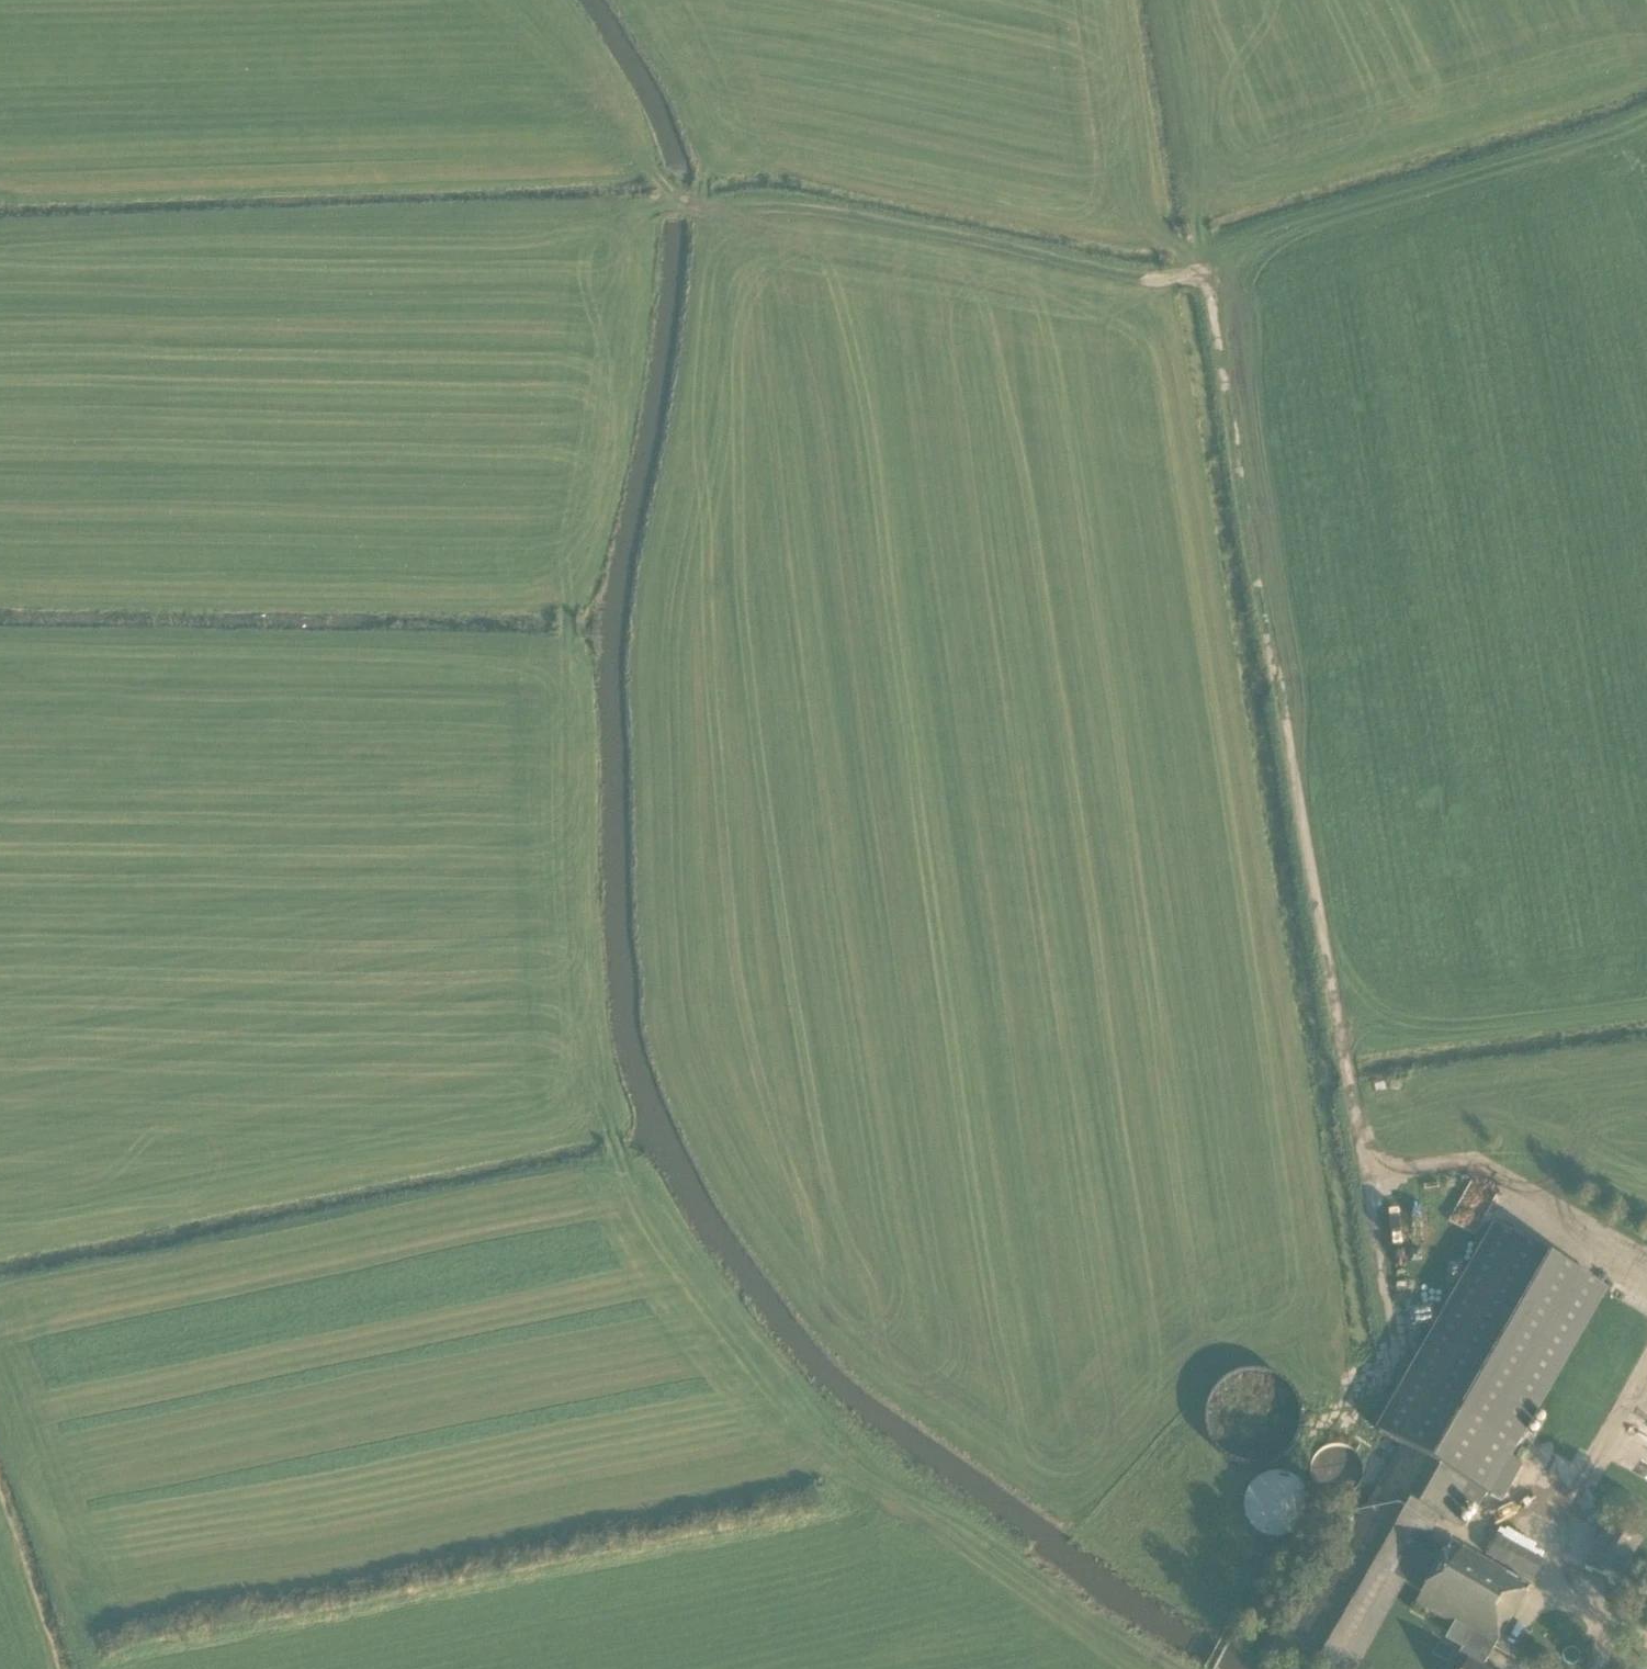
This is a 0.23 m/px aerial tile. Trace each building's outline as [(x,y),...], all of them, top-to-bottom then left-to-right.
[(1265,1466),(1304,1393),(1241,1360),(1202,1433),(1265,1466)] [(1416,1606),(1470,1637),(1452,1668),(1484,1668),(1497,1646),(1498,1646),(1531,1589),(1451,1544),(1441,1562),(1421,1550),(1439,1519),(1457,1530),(1480,1490),(1490,1496),(1517,1449),(1402,1384),(1376,1431),(1403,1446),(1284,1656),(1308,1668),(1354,1668),(1403,1583),(1423,1594),(1416,1606)] [(1371,1470),(1373,1462),(1371,1454),(1368,1447),(1365,1444),(1361,1441),(1355,1437),(1348,1436),(1344,1436),(1335,1438),(1331,1441),(1326,1445),(1322,1453),(1320,1458),(1320,1463),(1321,1469),(1322,1474),(1325,1478),(1329,1482),(1337,1487),(1343,1489),(1349,1489),(1355,1487),(1360,1485),(1367,1479),(1369,1476),(1371,1470)] [(1247,1498),(1245,1508),(1247,1518),(1251,1527),(1258,1534),(1268,1539),(1278,1540),(1288,1539),(1297,1534),(1304,1527),(1309,1518),(1310,1508),(1309,1498),(1304,1489),(1297,1481),(1288,1477),(1278,1475),(1268,1477),(1258,1481),(1251,1489),(1247,1498)] [(1585,1571),(1615,1588),(1641,1543),(1611,1526),(1585,1571)] [(1486,1556),(1534,1583),(1545,1564),(1497,1536),(1486,1556)]
